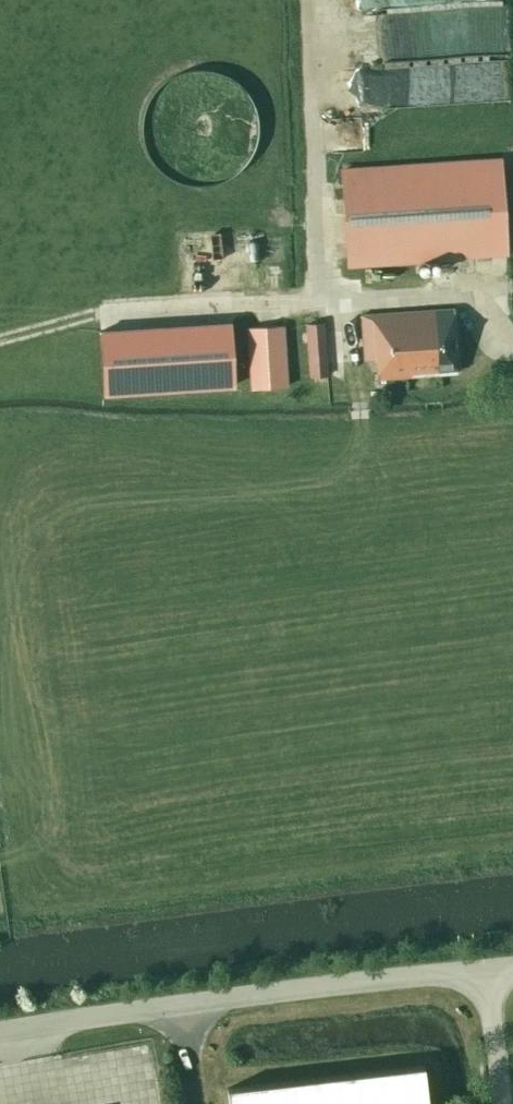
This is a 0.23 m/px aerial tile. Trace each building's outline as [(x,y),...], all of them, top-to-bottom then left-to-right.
[(496,0),(357,0),(358,13),(496,5),(496,0)] [(508,53),(503,5),(358,13),(362,61),(386,59),(508,53)] [(505,98),(504,54),(386,59),(388,103),(505,98)] [(255,147),(258,129),(258,111),(254,96),(244,82),(230,71),(211,67),(192,68),(173,73),(158,84),(151,94),(145,104),(142,126),(149,151),(161,166),(176,177),(195,182),(214,182),(232,175),(245,163),(255,147)] [(341,170),(347,265),(507,254),(501,159),(341,170)] [(455,369),(458,369),(454,308),(360,314),(364,360),(375,359),(376,373),(372,373),(372,379),(429,374),(428,371),(440,370),(440,373),(456,372),(455,369)] [(231,322),(99,330),(102,391),(234,384),(231,322)] [(324,323),(305,325),(309,377),(328,375),(324,323)] [(282,325),(248,327),(252,388),(285,386),(282,325)] [(348,420),(363,419),(361,402),(347,404),(348,420)] [(226,1088),(228,1103),(427,1103),(423,1066),(226,1088)]
